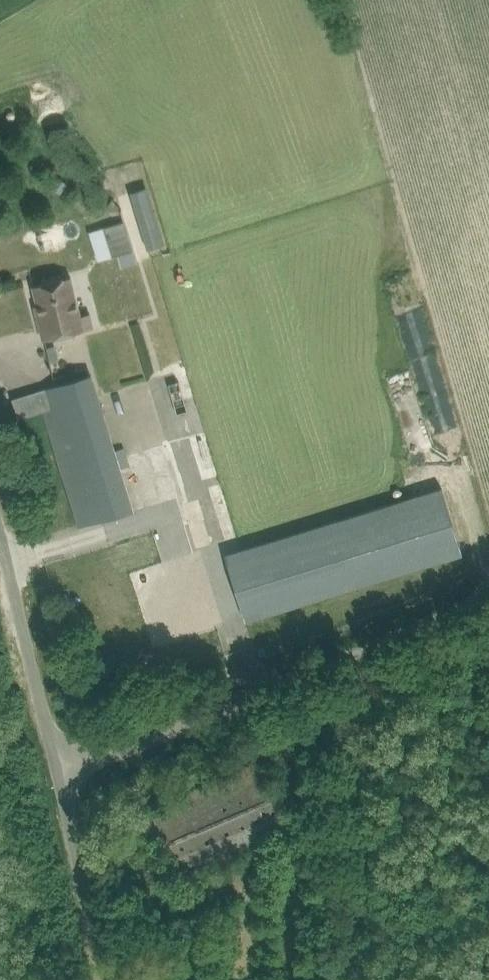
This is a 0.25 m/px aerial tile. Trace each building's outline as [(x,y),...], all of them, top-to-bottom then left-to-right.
[(59,177),(52,187),(61,193),(68,184),(59,177)] [(165,243),(148,187),(131,193),(148,249),(165,243)] [(125,221),(104,227),(113,256),(134,249),(125,221)] [(44,340),(94,327),(91,312),(81,315),(72,276),(34,286),(38,305),(35,305),(44,340)] [(171,358),(163,359),(172,412),(188,409),(180,368),(173,369),(171,358)] [(92,374),(38,390),(36,391),(77,527),(134,510),(121,468),(131,465),(125,447),(116,450),(92,374)] [(460,490),(231,560),(252,630),(481,560),(460,490)] [(163,844),(179,882),(293,833),(262,760),(140,813),(155,848),(163,844)]
